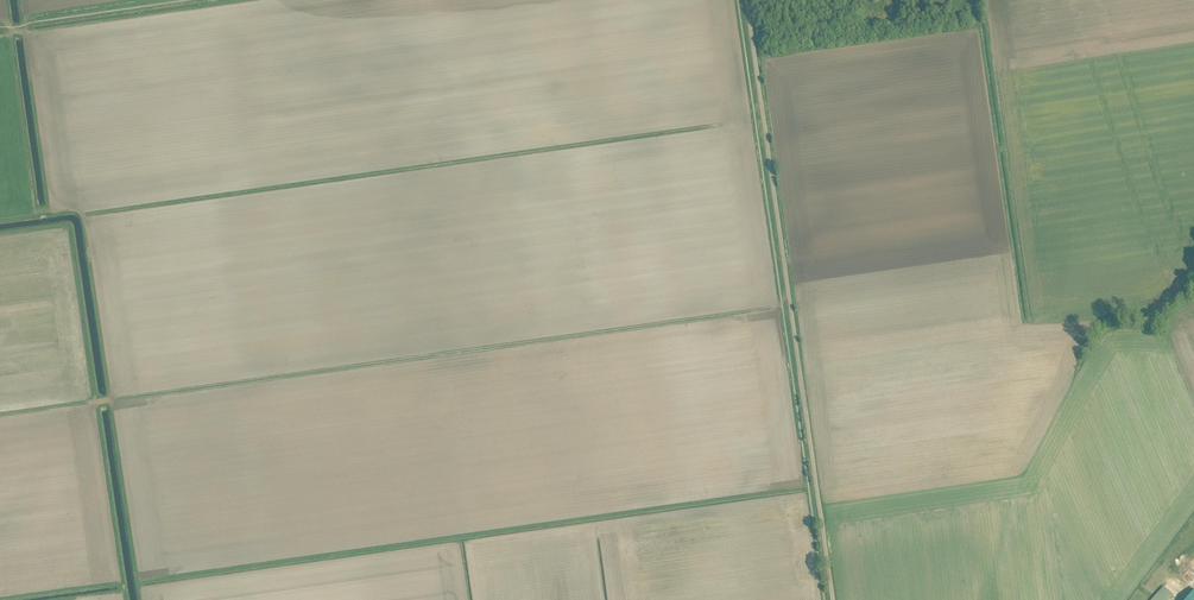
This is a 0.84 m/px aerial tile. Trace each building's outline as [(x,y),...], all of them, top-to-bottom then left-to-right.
[(1151,599),(1152,599),(1166,599),(1172,593),(1163,585),(1151,599)]
